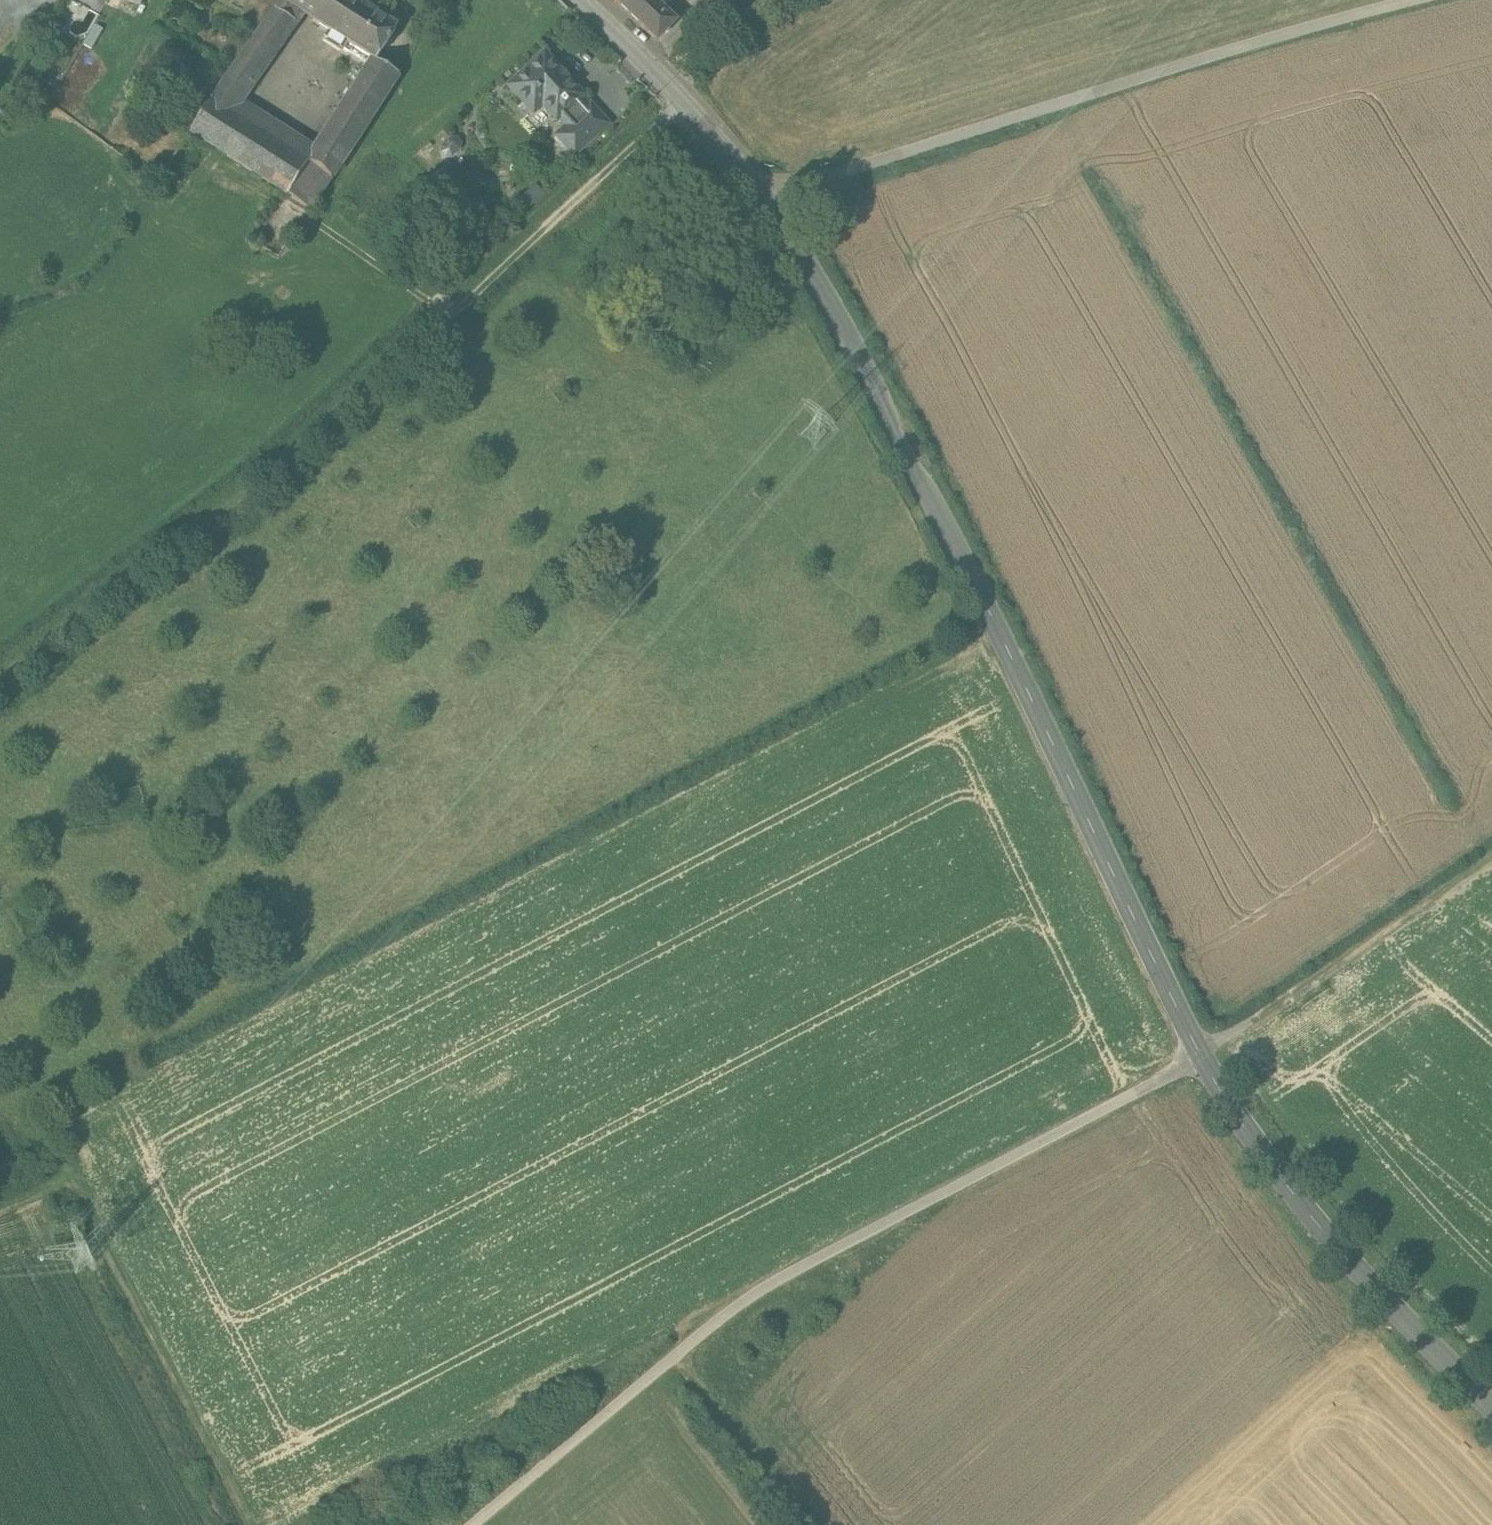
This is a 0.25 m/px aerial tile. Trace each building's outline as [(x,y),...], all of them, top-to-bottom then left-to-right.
[(191,131),(229,155),(249,123),(232,112),(300,12),(313,20),(326,0),(281,0),(191,131)] [(313,20),(331,31),(326,40),(340,48),(345,40),(370,56),(367,61),(371,64),(375,59),(396,26),(355,0),(326,0),(313,20)] [(617,3),(656,41),(675,21),(656,3),(660,0),(620,0),(617,3)] [(721,8),(732,0),(715,0),(721,8)] [(310,162),(273,139),(253,170),(313,208),(399,73),(394,71),(401,60),(389,53),(386,59),(382,57),(379,61),(375,59),(371,64),(310,162)] [(558,70),(544,55),(510,86),(525,103),(536,93),(543,100),(541,102),(556,119),(558,118),(566,127),(588,107),(580,98),(582,96),(568,81),(570,79),(569,78),(567,80),(559,71),(561,70),(560,69),(558,70)] [(566,127),(557,135),(574,155),(608,124),(590,105),(588,107),(566,127)] [(273,139),(249,123),(229,155),(253,170),(273,139)] [(451,138),(442,146),(442,152),(446,156),(451,156),(460,148),(460,143),(456,139),(451,138)] [(451,166),(445,165),(441,169),(441,175),(445,179),(450,179),(454,175),(455,170),(451,166)]
